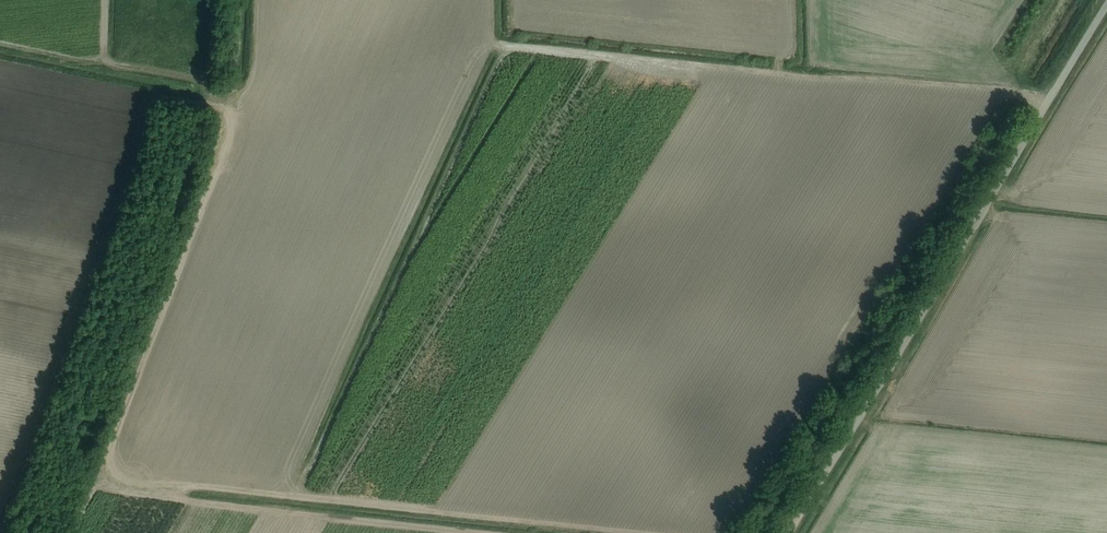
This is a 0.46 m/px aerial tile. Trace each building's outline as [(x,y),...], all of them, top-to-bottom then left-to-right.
[(151,31),(152,17),(141,16),(140,30),(151,31)]
